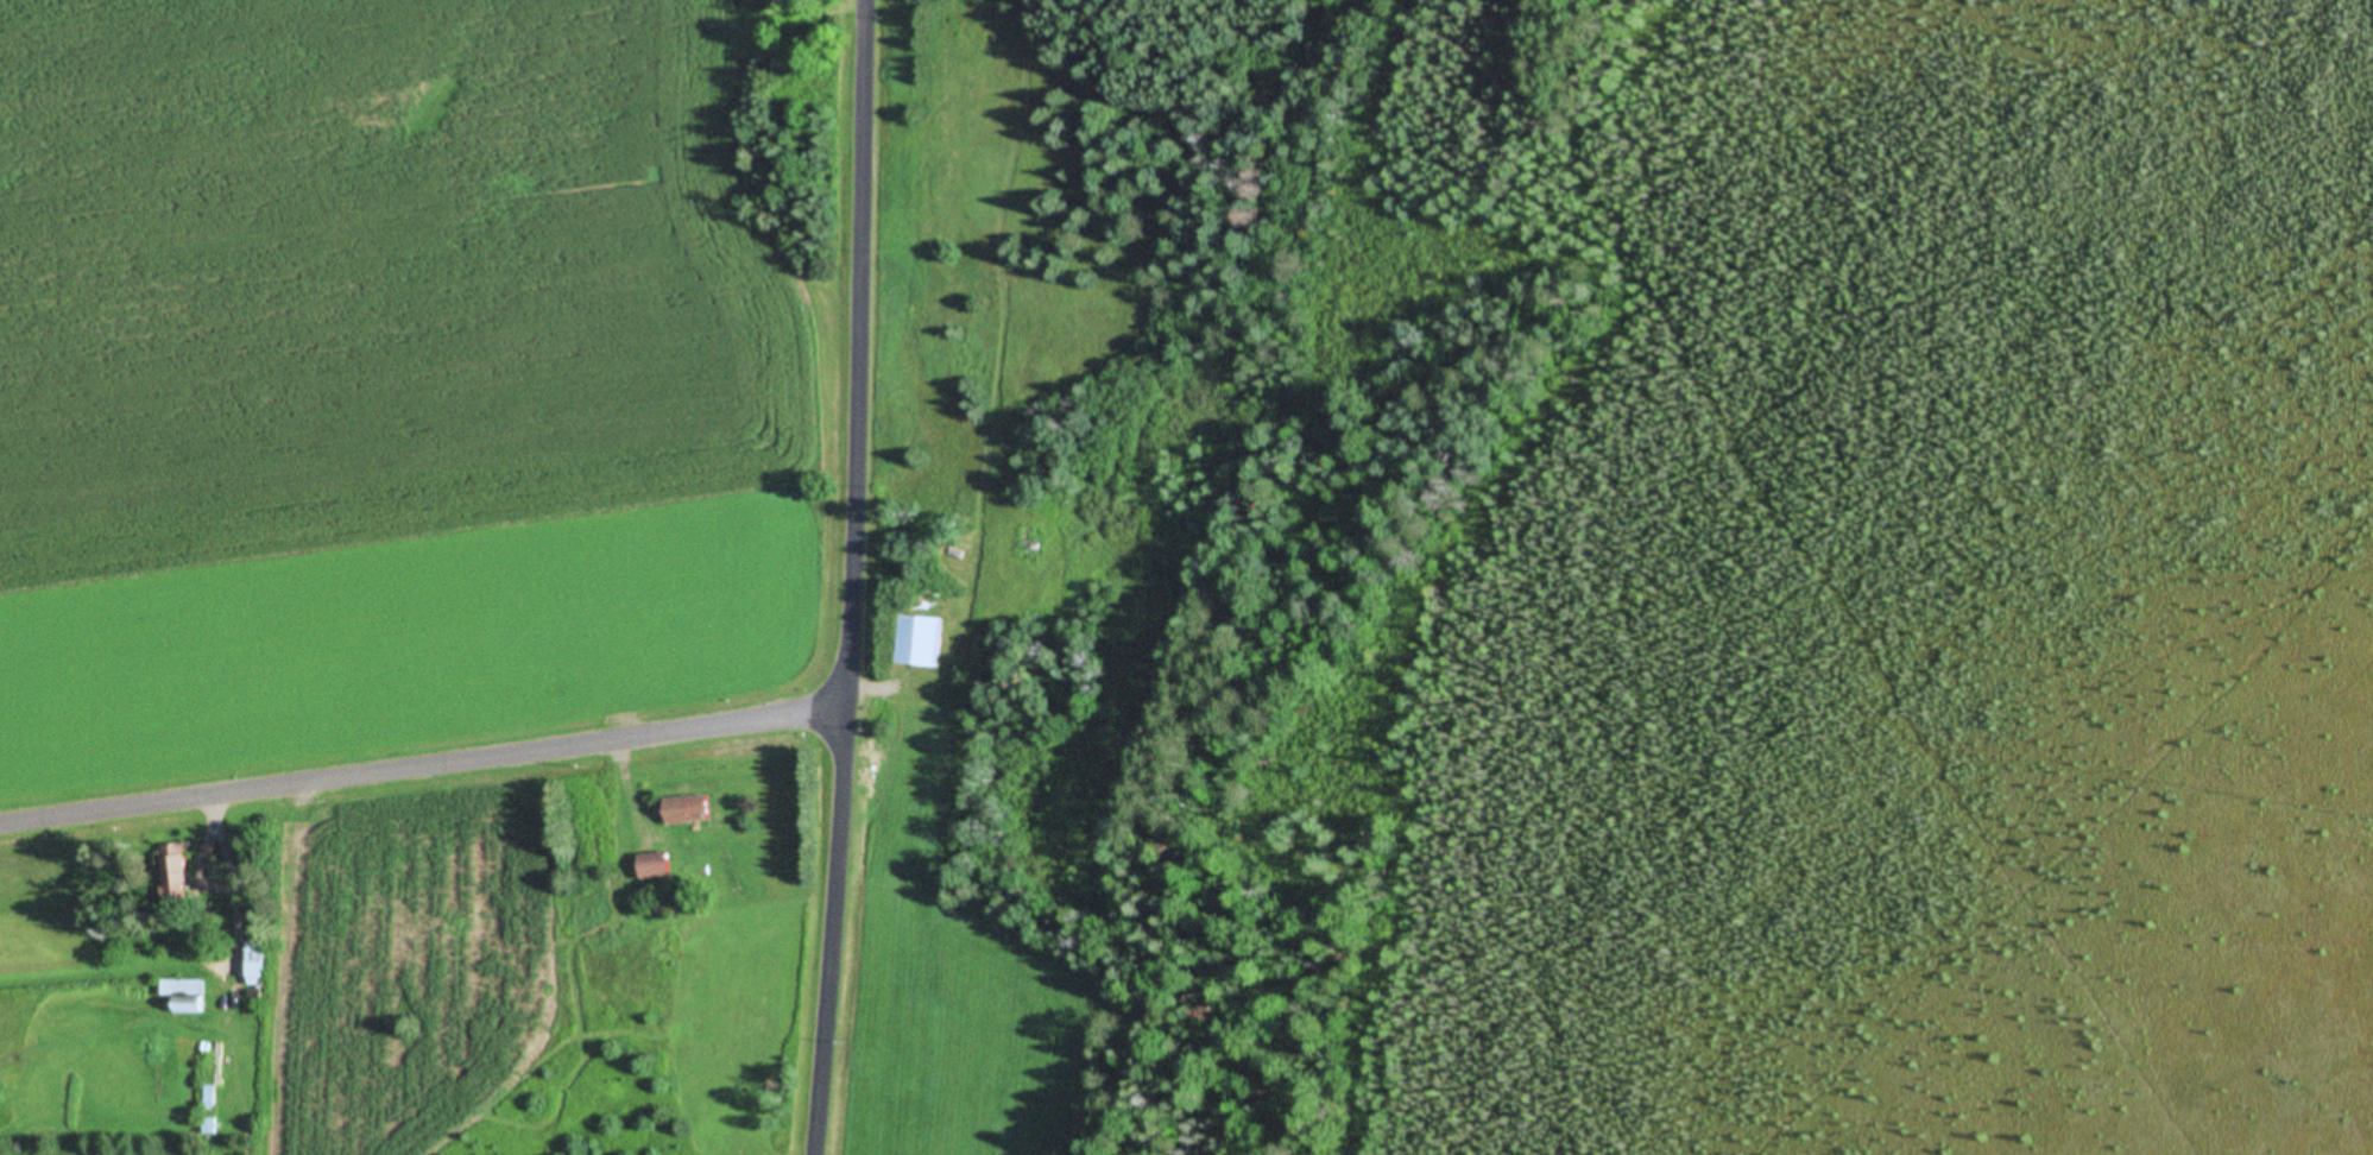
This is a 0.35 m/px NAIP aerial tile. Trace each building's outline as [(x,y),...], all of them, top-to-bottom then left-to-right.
[(944,619),(903,617),(900,665),(941,668),(944,619)] [(667,825),(716,820),(713,794),(665,799),(667,825)] [(169,845),(166,886),(188,888),(191,846),(169,845)] [(675,854),(644,854),(644,878),(675,878),(675,854)] [(250,986),(266,986),(266,940),(250,940),(250,986)] [(208,980),(164,980),(164,996),(177,996),(177,1014),(208,1014),(208,980)] [(218,1134),(219,1119),(206,1118),(205,1133),(218,1134)]
